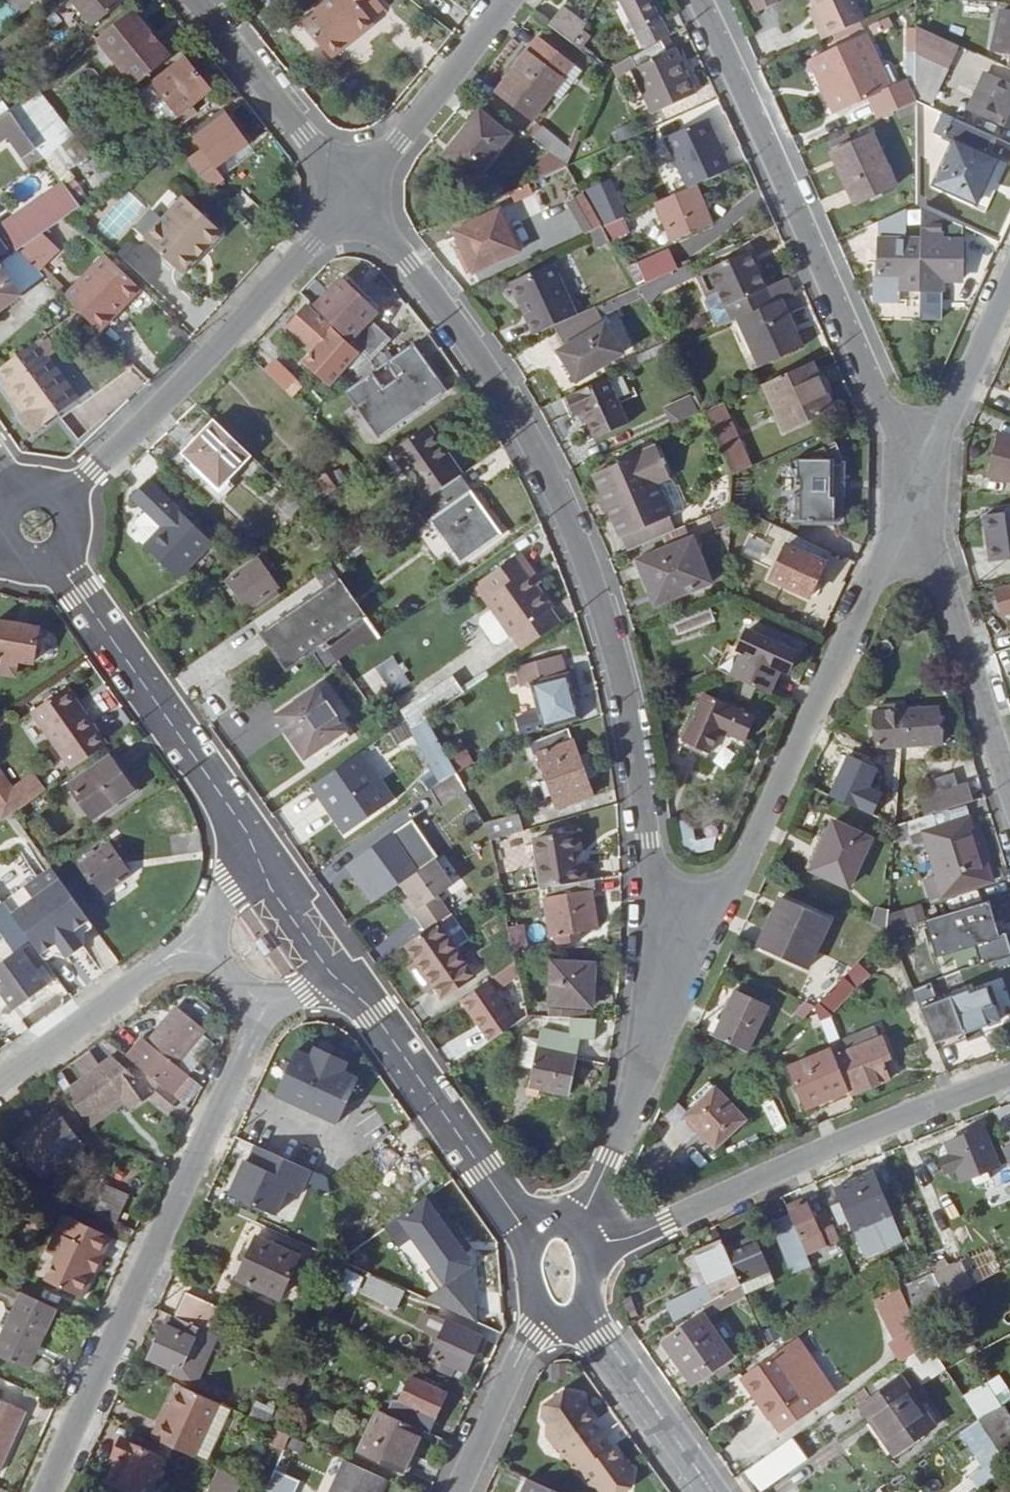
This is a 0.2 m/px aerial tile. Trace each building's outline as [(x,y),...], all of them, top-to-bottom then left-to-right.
[(19,15),(38,0),(7,0),(19,15)] [(125,0),(72,0),(94,26),(125,0)] [(332,58),(375,23),(372,19),(386,8),(379,0),(332,0),(303,22),(332,58)] [(647,49),(670,36),(652,0),(623,0),(647,49)] [(775,0),(749,0),(755,14),(777,5),(775,0)] [(825,40),(865,22),(855,0),(813,0),(822,20),(817,22),(825,40)] [(135,86),(172,57),(135,10),(98,40),(135,86)] [(584,28),(561,10),(549,26),(573,44),(584,28)] [(1004,12),(996,52),(1009,54),(1009,13),(1004,12)] [(931,107),(959,46),(918,27),(917,101),(931,107)] [(495,91),(531,119),(574,63),(538,35),(495,91)] [(868,35),(838,49),(844,60),(816,74),(835,115),(872,98),(881,118),(897,111),(917,102),(909,82),(893,89),(868,35)] [(670,36),(647,49),(613,68),(618,79),(634,71),(659,124),(701,105),(670,36)] [(810,62),(816,74),(844,60),(838,49),(810,62)] [(155,84),(180,116),(193,104),(211,90),(185,59),(155,84)] [(984,119),(1002,80),(983,71),(965,110),(984,119)] [(1009,130),(1009,84),(1002,80),(984,119),(1009,130)] [(155,84),(143,93),(175,132),(200,113),(193,104),(180,116),(155,84)] [(10,110),(0,96),(0,117),(10,110)] [(917,102),(897,111),(901,120),(917,113),(917,102)] [(0,117),(0,143),(10,136),(24,157),(38,147),(10,110),(0,117)] [(481,110),(445,155),(475,179),(511,134),(481,110)] [(956,144),(938,185),(978,202),(997,160),(987,156),(995,137),(945,114),(936,134),(956,144)] [(228,116),(197,138),(204,148),(193,156),(184,147),(177,153),(213,187),(225,179),(223,176),(217,167),(249,144),(228,116)] [(666,137),(689,188),(696,185),(731,169),(708,118),(666,137)] [(874,135),(834,154),(857,204),(897,186),(874,135)] [(567,165),(572,154),(555,140),(547,150),(567,165)] [(249,144),(217,167),(223,176),(254,153),(249,144)] [(577,175),(591,207),(603,227),(622,218),(627,216),(604,163),(577,175)] [(75,176),(65,183),(82,206),(100,192),(96,186),(86,192),(75,176)] [(82,206),(65,183),(64,182),(0,227),(0,264),(20,249),(41,234),(82,206)] [(696,185),(689,188),(656,203),(673,241),(714,223),(696,185)] [(526,196),(522,186),(500,196),(505,206),(526,196)] [(603,227),(591,207),(584,194),(568,203),(586,234),(603,227)] [(186,195),(164,218),(171,218),(190,199),(186,195)] [(225,232),(190,199),(171,218),(164,218),(145,238),(182,273),(199,255),(196,253),(206,242),(211,247),(225,232)] [(921,290),(923,207),(916,204),(880,221),(881,281),(876,281),(876,305),(898,305),(898,290),(921,290)] [(946,281),(964,282),(965,227),(923,207),(921,290),(946,289),(946,281)] [(473,270),(474,272),(521,251),(502,210),(456,231),(462,245),(458,246),(469,272),(473,270)] [(622,218),(603,227),(612,242),(628,234),(622,218)] [(41,234),(20,249),(39,269),(57,250),(41,234)] [(182,273),(184,275),(211,247),(206,242),(196,253),(199,255),(182,273)] [(20,249),(0,264),(0,266),(17,289),(39,269),(20,249)] [(643,264),(651,281),(671,273),(681,268),(673,250),(643,264)] [(739,319),(777,301),(770,286),(766,289),(747,250),(696,274),(708,297),(720,292),(734,321),(739,319)] [(101,331),(142,288),(132,279),(107,255),(75,287),(58,270),(50,279),(81,310),(101,331)] [(555,326),(576,316),(553,264),(510,283),(535,335),(555,326)] [(674,280),(659,290),(692,275),(687,265),(681,268),(671,273),(674,280)] [(0,266),(0,311),(22,295),(17,289),(0,266)] [(644,296),(648,304),(659,290),(674,280),(671,273),(651,281),(639,287),(644,296)] [(326,295),(333,301),(349,284),(342,277),(326,295)] [(785,280),(770,286),(777,301),(793,294),(785,280)] [(378,313),(349,284),(333,301),(326,295),(315,306),(322,312),(352,341),(367,356),(372,361),(393,340),(371,321),(378,313)] [(644,296),(639,287),(595,307),(600,316),(644,296)] [(946,289),(921,290),(921,324),(946,325),(946,289)] [(706,302),(718,328),(734,321),(720,292),(708,297),(706,302)] [(777,301),(739,319),(761,367),(804,348),(797,335),(793,336),(777,301)] [(359,351),(307,305),(289,324),(313,347),(339,372),(359,351)] [(567,348),(605,325),(600,316),(595,307),(576,316),(555,326),(567,348)] [(592,372),(606,363),(622,352),(605,325),(567,348),(574,360),(567,364),(576,378),(590,370),(592,372)] [(80,399),(38,342),(2,368),(12,382),(6,387),(19,403),(25,399),(32,410),(26,414),(38,430),(80,399)] [(364,381),(347,392),(366,401),(369,399),(380,415),(378,417),(379,437),(447,390),(438,378),(432,382),(421,365),(426,361),(415,345),(380,369),(364,381)] [(339,372),(313,347),(300,360),(326,385),(339,372)] [(567,348),(560,352),(567,364),(574,360),(567,348)] [(364,381),(380,369),(372,361),(367,356),(354,366),(364,381)] [(273,360),(265,368),(284,388),(292,380),(273,360)] [(785,430),(834,408),(813,362),(763,385),(785,430)] [(608,378),(566,397),(574,415),(583,411),(595,439),(628,424),(608,378)] [(347,392),(379,437),(378,417),(380,415),(369,399),(366,401),(347,392)] [(700,403),(704,412),(724,403),(720,394),(700,403)] [(647,419),(654,434),(704,412),(700,403),(697,396),(647,419)] [(704,412),(732,475),(759,463),(773,456),(769,448),(748,457),(724,403),(704,412)] [(251,454),(217,421),(185,454),(220,486),(251,454)] [(426,501),(459,477),(463,475),(429,426),(417,434),(392,452),(426,501)] [(1000,434),(989,476),(1009,481),(1009,436),(1000,434)] [(836,442),(825,448),(832,461),(844,462),(836,442)] [(658,447),(595,474),(604,495),(607,494),(613,507),(610,508),(623,538),(671,517),(657,483),(671,477),(658,447)] [(797,497),(796,520),(840,521),(840,497),(835,497),(836,481),(846,481),(847,462),(844,462),(832,461),(825,448),(790,463),(798,480),(802,481),(801,497),(797,497)] [(323,500),(338,490),(327,474),(313,485),(323,500)] [(714,484),(713,514),(731,506),(732,475),(714,484)] [(459,477),(426,501),(407,514),(418,530),(432,520),(461,561),(500,534),(459,477)] [(671,477),(657,483),(671,517),(685,510),(685,503),(676,481),(671,477)] [(147,510),(161,524),(143,543),(178,578),(214,540),(149,479),(133,496),(147,510)] [(289,493),(277,505),(290,517),(302,506),(289,493)] [(717,529),(731,523),(731,506),(713,514),(711,515),(717,529)] [(161,524),(147,510),(135,522),(140,527),(133,533),(143,543),(161,524)] [(993,561),(1009,559),(1009,513),(986,517),(993,561)] [(629,551),(677,529),(671,517),(623,538),(629,551)] [(772,580),(810,597),(830,550),(793,533),(772,580)] [(694,537),(639,559),(658,604),(712,582),(694,537)] [(476,584),(513,637),(552,609),(528,573),(532,569),(520,553),(476,584)] [(283,589),(262,561),(232,582),(252,611),(283,589)] [(321,594),(342,579),(332,566),(311,581),(321,594)] [(313,653),(327,644),(367,616),(342,579),(321,594),(264,633),(290,670),(313,653)] [(997,592),(1004,615),(1009,613),(1009,588),(997,592)] [(552,609),(513,637),(520,648),(560,620),(552,609)] [(677,635),(715,622),(711,609),(673,621),(677,635)] [(39,629),(0,623),(0,658),(1,658),(0,662),(0,676),(16,679),(19,660),(33,662),(39,629)] [(797,650),(748,628),(739,650),(746,653),(735,676),(768,691),(779,668),(787,672),(797,650)] [(388,710),(392,713),(406,715),(456,680),(455,671),(455,668),(456,665),(460,663),(464,660),(463,657),(466,654),(468,652),(468,649),(459,636),(457,635),(453,635),(450,636),(448,638),(445,634),(393,671),(389,675),(386,678),(382,682),(381,686),(380,691),(381,696),(382,700),(384,705),(388,710)] [(327,644),(313,653),(325,670),(339,661),(327,644)] [(560,657),(520,667),(525,685),(532,683),(539,710),(516,716),(521,733),(582,718),(576,696),(581,695),(575,673),(565,675),(560,657)] [(277,716),(287,731),(290,729),(312,762),(350,735),(317,688),(277,716)] [(67,690),(32,715),(72,771),(108,746),(86,715),(83,717),(77,708),(79,707),(67,690)] [(684,739),(711,751),(721,732),(728,735),(729,733),(745,739),(756,717),(704,694),(684,739)] [(939,708),(877,713),(880,748),(942,743),(939,708)] [(558,808),(592,795),(587,780),(579,758),(569,729),(535,742),(558,808)] [(362,750),(311,786),(344,833),(395,797),(362,750)] [(11,782),(30,769),(20,755),(1,768),(11,782)] [(579,758),(587,780),(596,777),(598,772),(593,758),(587,755),(579,758)] [(878,768),(847,755),(829,796),(872,815),(882,792),(870,787),(878,768)] [(133,791),(110,757),(71,786),(94,818),(133,791)] [(45,790),(33,775),(13,789),(0,772),(0,821),(1,822),(13,814),(45,790)] [(458,773),(457,772),(432,789),(443,805),(467,788),(458,773)] [(968,783),(934,795),(940,813),(974,801),(968,783)] [(899,820),(920,815),(916,801),(896,806),(899,820)] [(938,826),(934,815),(898,826),(897,839),(938,826)] [(523,831),(519,816),(487,825),(490,840),(523,831)] [(925,880),(932,901),(993,881),(982,845),(978,846),(969,819),(924,833),(937,876),(925,880)] [(714,838),(694,839),(694,820),(679,821),(681,850),(714,849),(714,838)] [(834,823),(813,870),(850,888),(872,839),(834,823)] [(579,833),(573,834),(578,864),(584,863),(579,833)] [(578,864),(573,834),(536,840),(544,888),(587,880),(584,863),(578,864)] [(382,896),(400,884),(417,872),(393,836),(357,861),(382,896)] [(130,875),(110,846),(81,867),(101,895),(130,875)] [(425,932),(437,924),(449,915),(452,913),(440,895),(455,884),(436,858),(417,872),(400,884),(419,910),(413,914),(425,932)] [(374,902),(382,896),(357,861),(350,867),(374,902)] [(606,891),(604,878),(549,888),(551,898),(544,899),(550,935),(542,937),(544,951),(557,950),(556,944),(580,939),(579,933),(598,929),(592,894),(606,891)] [(60,880),(11,915),(39,953),(55,942),(58,947),(63,948),(74,941),(75,935),(71,931),(87,919),(60,880)] [(763,949),(808,969),(832,918),(782,896),(774,915),(778,917),(763,949)] [(975,944),(999,936),(988,902),(926,921),(937,956),(975,944)] [(921,905),(888,912),(891,927),(925,919),(921,905)] [(496,977),(517,962),(515,954),(506,910),(481,925),(492,943),(479,951),(496,977)] [(437,924),(425,932),(406,944),(417,960),(436,986),(466,966),(456,950),(468,942),(449,915),(437,924)] [(23,942),(15,932),(0,943),(0,959),(23,942)] [(999,936),(975,944),(981,965),(1009,955),(1009,949),(1005,934),(999,936)] [(27,958),(34,953),(28,946),(22,950),(27,958)] [(47,986),(33,966),(40,961),(34,953),(27,958),(22,950),(0,965),(0,990),(14,1010),(47,986)] [(436,986),(417,960),(407,967),(426,994),(436,986)] [(592,1006),(595,964),(552,961),(550,1004),(592,1006)] [(833,1048),(851,1091),(853,1094),(890,1080),(883,1062),(892,1058),(878,1027),(843,1040),(833,1015),(857,989),(845,978),(816,1008),(820,1018),(833,1048)] [(489,982),(463,1000),(491,1041),(517,1023),(489,982)] [(967,1039),(965,1034),(1001,1020),(988,987),(974,992),(972,989),(941,1002),(934,983),(914,991),(938,1051),(967,1039)] [(736,992),(716,1037),(749,1051),(769,1007),(736,992)] [(812,1026),(820,1018),(816,1008),(798,1026),(804,1033),(811,1025),(812,1026)] [(174,1067),(204,1033),(176,1009),(146,1044),(142,1040),(126,1058),(130,1061),(169,1092),(184,1076),(174,1067)] [(545,1015),(530,1086),(571,1094),(579,1059),(594,1063),(597,1018),(545,1015)] [(851,1091),(833,1048),(791,1066),(809,1109),(851,1091)] [(298,1056),(279,1097),(345,1126),(363,1085),(348,1078),(352,1069),(317,1053),(313,1063),(298,1056)] [(65,1093),(87,1123),(123,1096),(127,1101),(133,1109),(150,1096),(154,1093),(124,1068),(114,1058),(65,1093)] [(169,1092),(130,1061),(124,1068),(154,1093),(150,1096),(168,1111),(177,1099),(169,1092)] [(184,1076),(169,1092),(177,1099),(192,1110),(201,1090),(184,1076)] [(718,1088),(687,1117),(716,1147),(746,1119),(718,1088)] [(123,1096),(87,1123),(91,1128),(127,1101),(123,1096)] [(771,1097),(760,1102),(775,1133),(786,1128),(771,1097)] [(62,1117),(74,1133),(85,1125),(73,1109),(62,1117)] [(20,1151),(41,1180),(84,1148),(74,1133),(62,1117),(59,1112),(15,1144),(20,1151)] [(985,1130),(948,1145),(953,1155),(943,1159),(949,1173),(958,1169),(963,1182),(972,1178),(975,1186),(994,1178),(991,1170),(1000,1166),(985,1130)] [(395,1133),(369,1153),(377,1165),(404,1146),(395,1133)] [(234,1198),(294,1224),(317,1173),(263,1149),(256,1165),(249,1162),(234,1198)] [(876,1176),(839,1192),(844,1205),(835,1208),(842,1225),(851,1221),(867,1255),(887,1246),(885,1242),(891,1239),(889,1234),(901,1229),(895,1215),(893,1216),(876,1176)] [(89,1210),(115,1222),(128,1195),(101,1183),(89,1210)] [(427,1198),(398,1219),(446,1286),(471,1268),(471,1260),(427,1198)] [(788,1208),(791,1214),(805,1208),(803,1203),(788,1208)] [(805,1208),(791,1214),(792,1217),(808,1255),(841,1241),(830,1216),(816,1222),(809,1207),(805,1208)] [(104,1253),(112,1235),(66,1214),(50,1253),(59,1257),(49,1280),(85,1296),(96,1272),(91,1271),(99,1251),(104,1253)] [(812,1266),(808,1255),(792,1217),(774,1225),(795,1273),(812,1266)] [(259,1238),(239,1282),(280,1301),(291,1275),(305,1281),(312,1265),(299,1259),(300,1257),(259,1238)] [(759,1241),(728,1254),(741,1285),(742,1286),(772,1273),(759,1241)] [(670,1304),(677,1321),(741,1285),(728,1254),(723,1242),(697,1255),(709,1283),(670,1304)] [(373,1275),(383,1280),(379,1245),(370,1246),(362,1251),(355,1245),(343,1254),(344,1263),(373,1275)] [(946,1260),(933,1265),(934,1267),(949,1301),(977,1286),(964,1262),(950,1268),(946,1260)] [(905,1296),(916,1319),(949,1301),(934,1267),(916,1274),(922,1287),(905,1296)] [(337,1286),(355,1294),(363,1277),(346,1268),(337,1286)] [(383,1280),(373,1275),(365,1293),(397,1309),(406,1290),(383,1280)] [(905,1296),(901,1286),(877,1301),(888,1324),(887,1324),(895,1341),(890,1345),(903,1364),(930,1345),(916,1319),(905,1296)] [(55,1309),(22,1294),(0,1342),(0,1355),(28,1368),(55,1309)] [(200,1329),(215,1336),(226,1312),(188,1294),(177,1319),(200,1329)] [(231,1314),(226,1312),(215,1336),(218,1337),(220,1338),(231,1314)] [(704,1312),(665,1337),(697,1383),(736,1358),(704,1312)] [(177,1319),(171,1316),(151,1359),(198,1380),(218,1337),(215,1336),(200,1329),(177,1319)] [(450,1322),(430,1366),(454,1377),(458,1368),(467,1373),(483,1338),(450,1322)] [(799,1341),(744,1379),(781,1432),(836,1395),(799,1341)] [(299,1395),(307,1377),(294,1372),(286,1389),(299,1395)] [(874,1424),(925,1387),(914,1372),(862,1407),(874,1424)] [(446,1394),(413,1379),(397,1415),(430,1430),(446,1394)] [(219,1403),(179,1384),(154,1439),(195,1458),(197,1454),(209,1460),(231,1412),(218,1405),(219,1403)] [(925,1387),(874,1424),(895,1455),(936,1426),(917,1399),(927,1392),(925,1387)] [(567,1393),(546,1407),(548,1418),(569,1446),(565,1449),(585,1475),(597,1466),(607,1478),(599,1485),(604,1491),(631,1491),(634,1489),(637,1472),(629,1472),(614,1450),(612,1452),(592,1425),(595,1423),(582,1404),(582,1396),(567,1393)] [(25,1410),(0,1399),(0,1467),(25,1410)] [(980,1421),(997,1447),(1009,1468),(1009,1414),(1006,1407),(980,1421)] [(256,1408),(252,1418),(270,1426),(274,1416),(256,1408)] [(426,1432),(380,1411),(361,1453),(407,1474),(426,1432)] [(293,1437),(273,1428),(267,1442),(286,1451),(293,1437)] [(122,1491),(152,1491),(167,1459),(126,1440),(118,1458),(121,1459),(108,1486),(122,1491)] [(744,1475),(757,1491),(761,1491),(807,1460),(793,1441),(744,1475)] [(1009,1471),(1009,1468),(997,1447),(980,1459),(987,1469),(981,1474),(989,1486),(1009,1471)] [(347,1462),(333,1491),(380,1491),(386,1480),(347,1462)] [(245,1481),(221,1470),(212,1491),(240,1491),(245,1481)] [(275,1471),(266,1491),(268,1491),(294,1491),(299,1482),(275,1471)] [(989,1486),(988,1487),(991,1491),(1004,1491),(1009,1489),(1009,1491),(1009,1471),(989,1486)] [(535,1481),(530,1491),(559,1491),(535,1481)]
